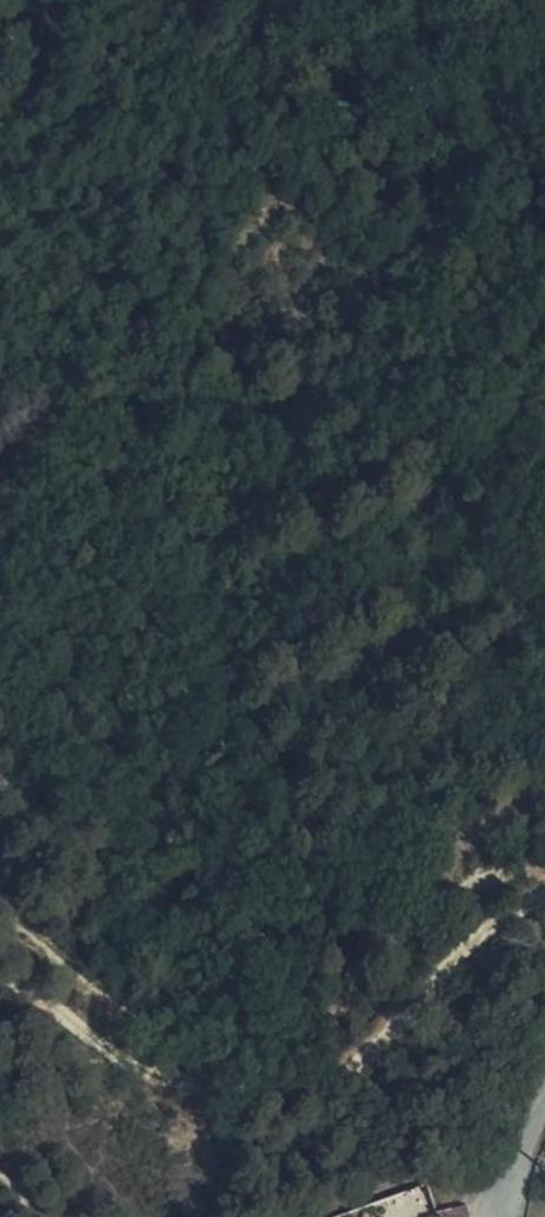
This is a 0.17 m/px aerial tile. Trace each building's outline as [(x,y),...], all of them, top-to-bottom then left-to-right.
[(0,383),(0,407),(2,409),(14,396),(0,383)]
